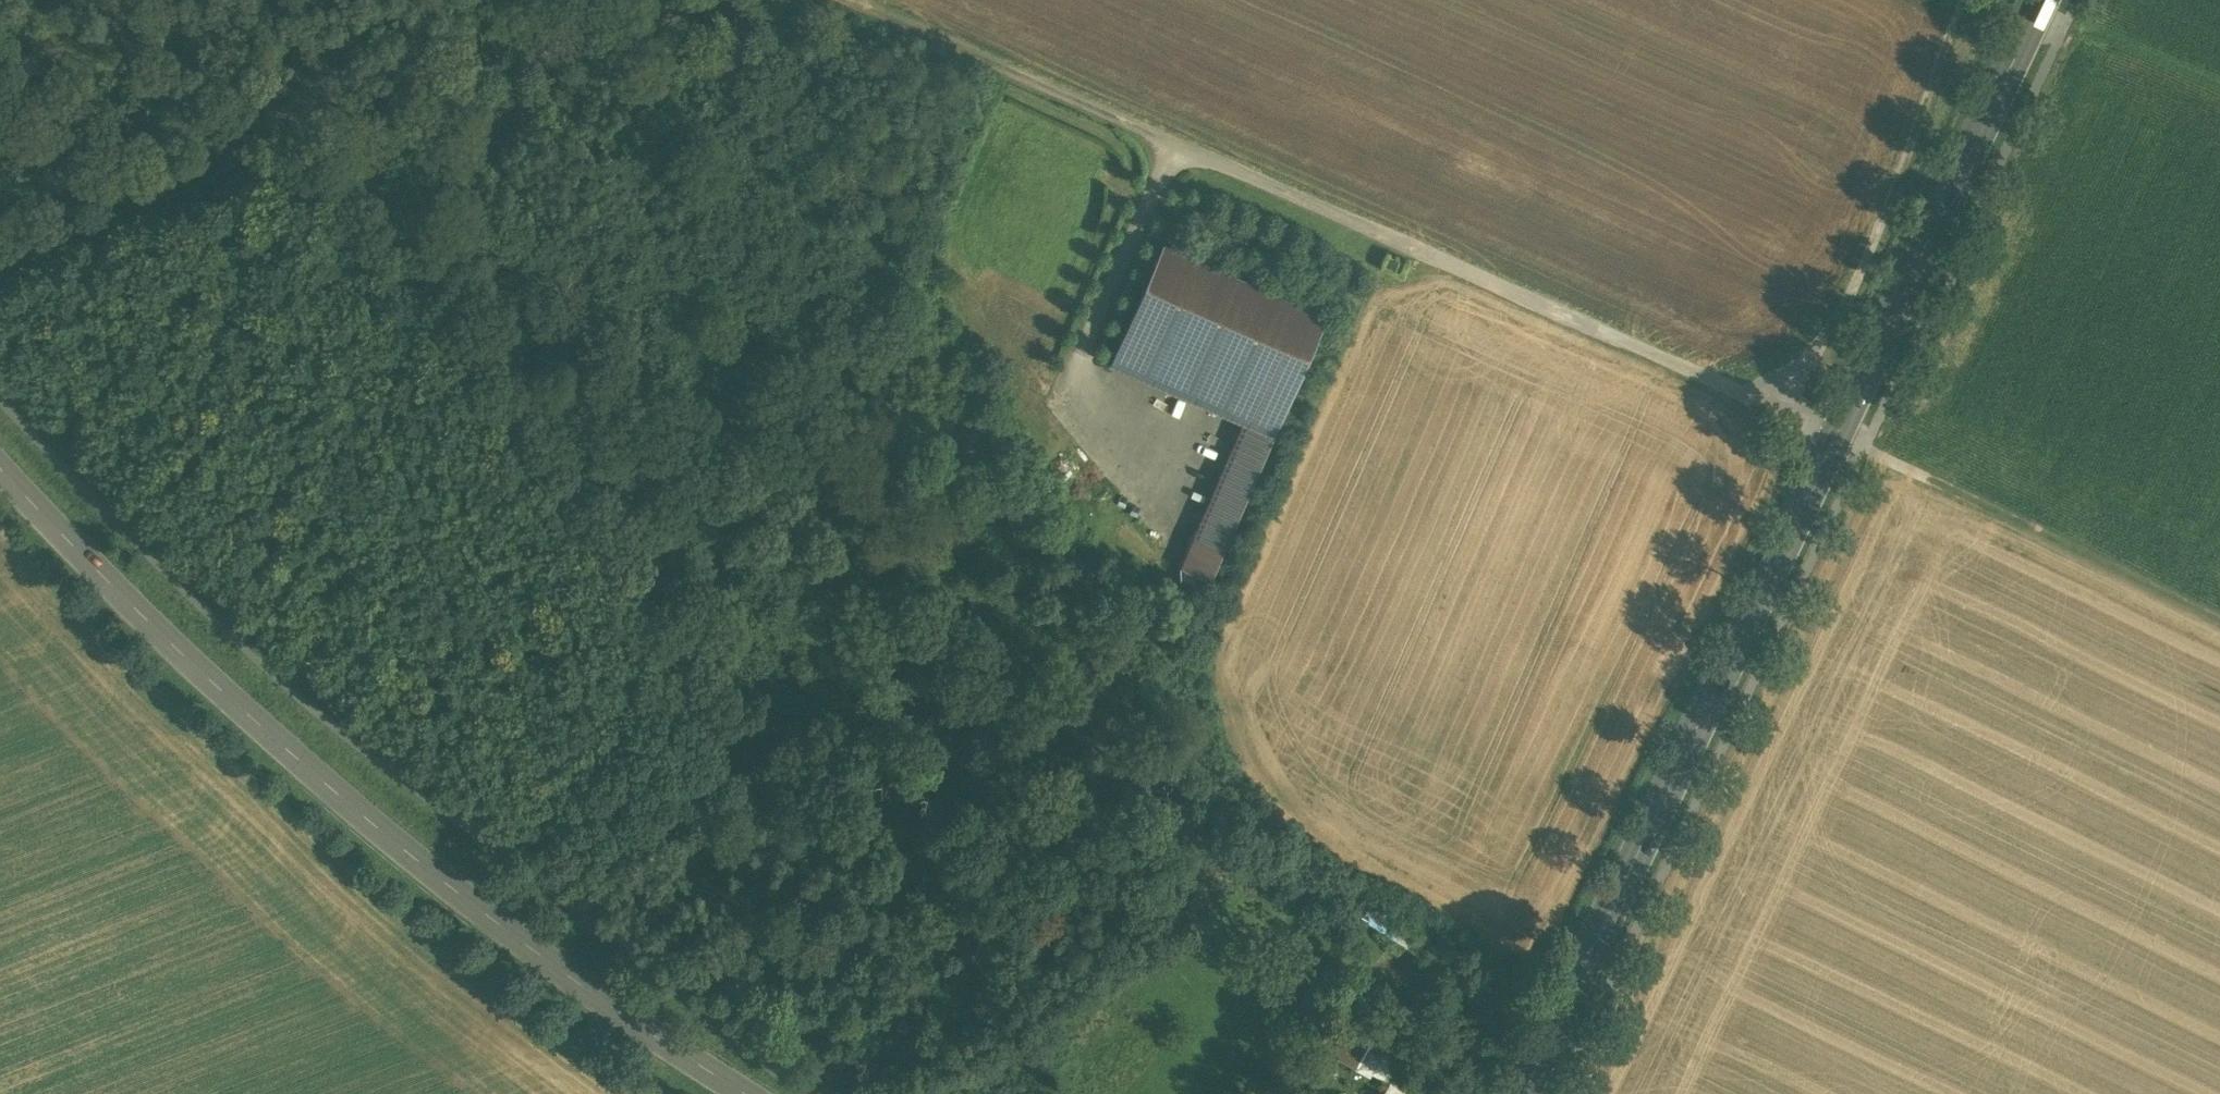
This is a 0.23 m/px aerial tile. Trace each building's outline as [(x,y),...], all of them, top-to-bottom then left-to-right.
[(1164,245),(1128,326),(1289,396),(1324,315),(1164,245)] [(1404,263),(1388,256),(1384,266),(1399,273),(1404,263)] [(1379,1050),(1346,1032),(1333,1053),(1367,1072),(1368,1071),(1386,1080),(1397,1060),(1379,1050)] [(1424,1058),(1396,1044),(1391,1054),(1418,1069),(1424,1058)] [(1391,1080),(1384,1093),(1420,1093),(1391,1080)]
